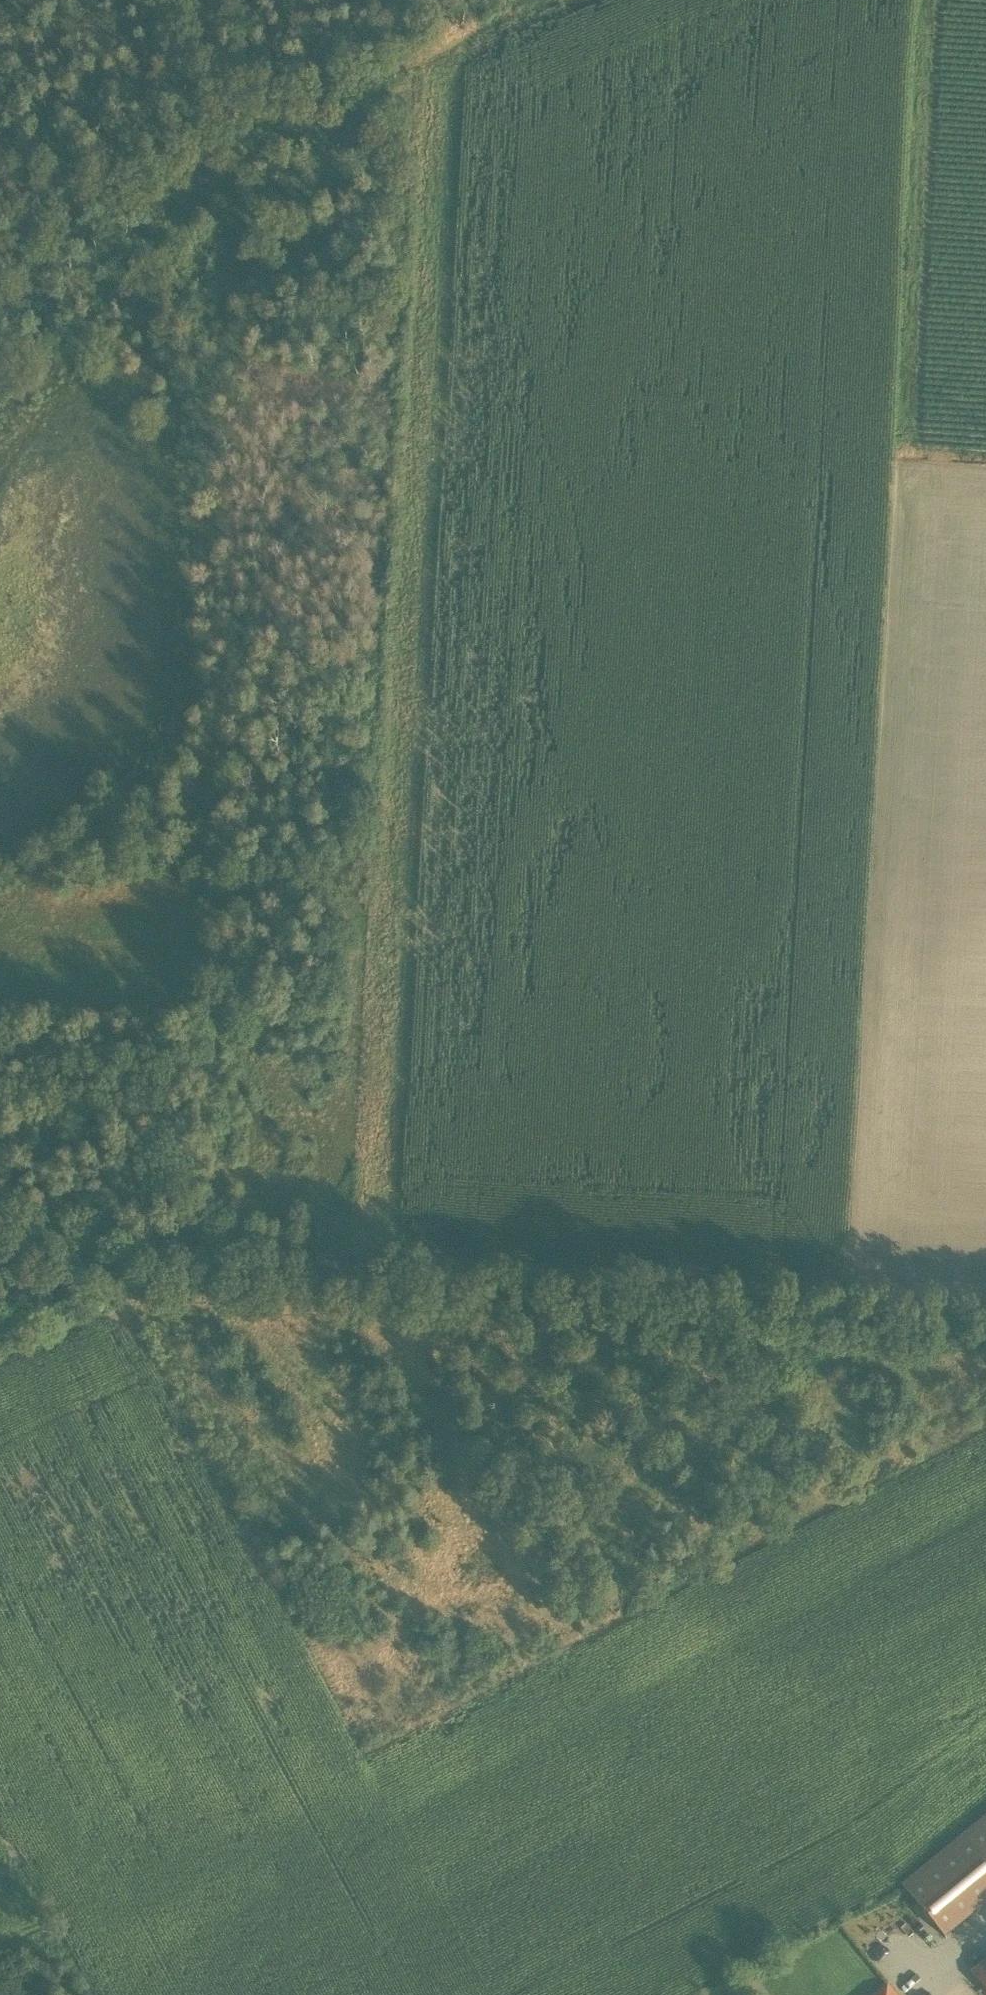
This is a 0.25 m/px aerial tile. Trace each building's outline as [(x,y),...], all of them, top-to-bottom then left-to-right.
[(898,1884),(940,1935),(985,1898),(985,1861),(962,1832),(898,1884)] [(973,1975),(985,1991),(985,1965),(973,1975)]
